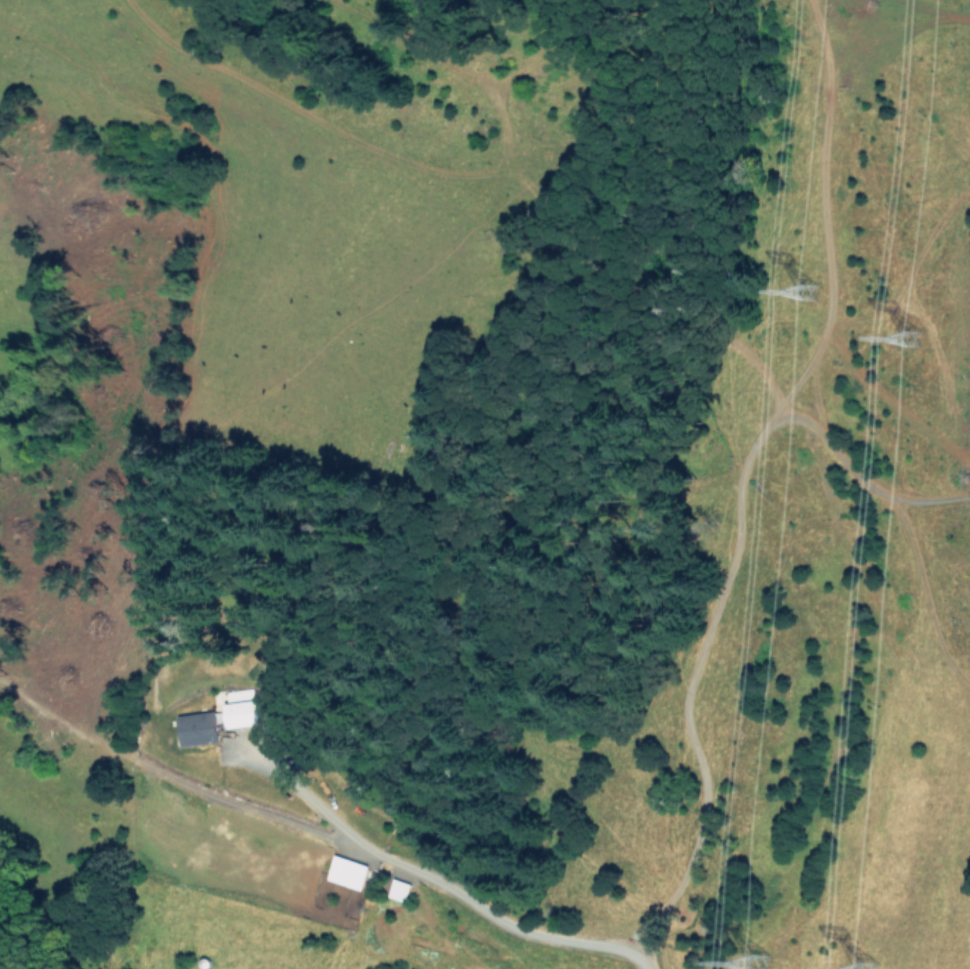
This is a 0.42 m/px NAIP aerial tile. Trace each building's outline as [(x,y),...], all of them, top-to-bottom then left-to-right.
[(223,691),(228,728),(263,723),(259,699),(252,699),(251,687),(223,691)] [(220,741),(216,711),(179,716),(183,746),(220,741)] [(327,879),(361,890),(369,866),(335,854),(327,879)]
